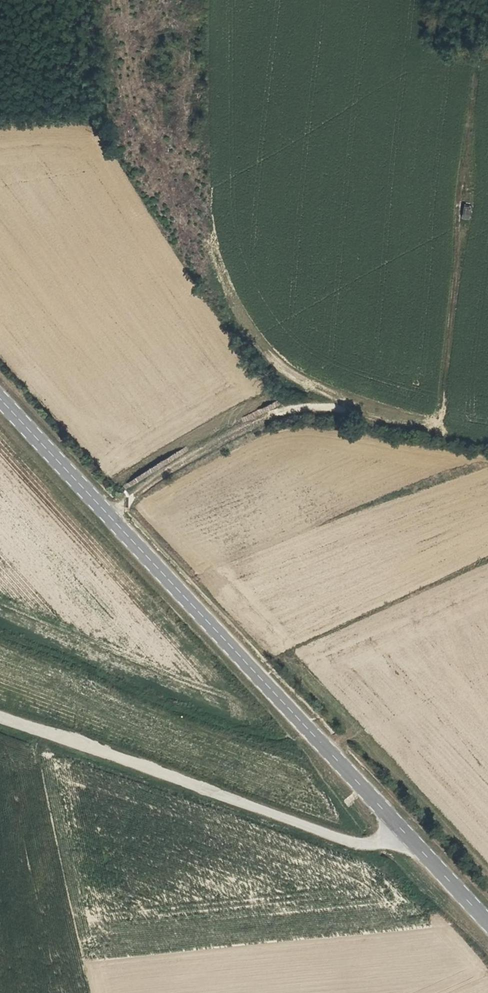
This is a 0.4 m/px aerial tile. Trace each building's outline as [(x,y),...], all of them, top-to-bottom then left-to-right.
[(233,83),(234,70),(227,69),(226,82),(233,83)] [(470,219),(471,206),(464,205),(462,218),(470,219)]
